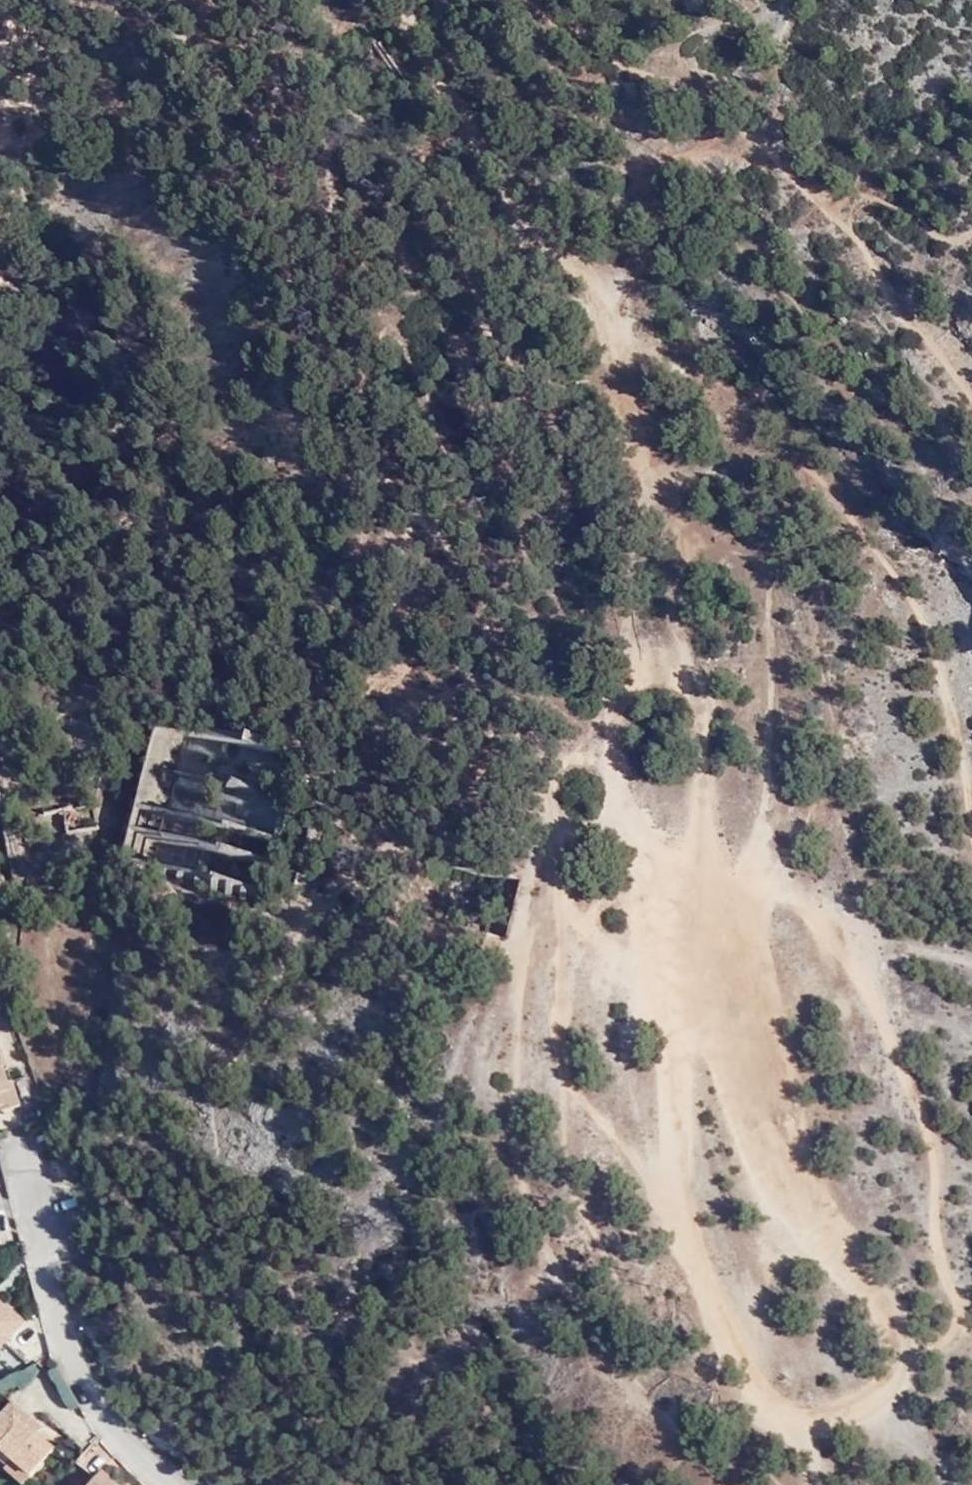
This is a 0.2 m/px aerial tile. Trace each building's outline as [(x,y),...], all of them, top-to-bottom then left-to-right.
[(148,729),(119,866),(254,895),(267,836),(262,835),(272,786),(251,782),(259,747),(191,732),(185,760),(197,763),(196,770),(170,765),(176,735),(148,729)] [(0,1052),(0,1062),(17,1105),(21,1104),(12,1079),(8,1081),(3,1067),(5,1067),(0,1052)] [(17,1105),(0,1062),(0,1107),(3,1106),(4,1110),(17,1105)] [(23,1323),(0,1302),(0,1349),(23,1323)] [(14,1405),(9,1410),(38,1436),(42,1431),(14,1405)] [(23,1484),(25,1484),(55,1451),(38,1436),(9,1410),(0,1421),(0,1464),(23,1484)] [(99,1473),(89,1484),(114,1484),(99,1473)]
